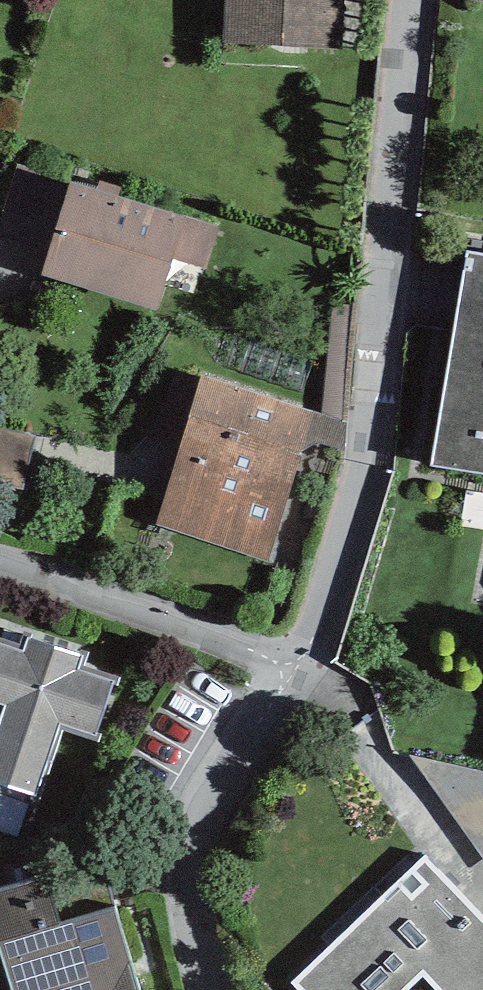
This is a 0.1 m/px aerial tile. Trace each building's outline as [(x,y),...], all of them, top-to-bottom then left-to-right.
[(224,46),(346,50),(347,0),(226,0),(224,46)] [(202,234),(37,177),(8,260),(173,317),(202,234)] [(464,260),(431,480),(482,487),(482,263),(464,260)] [(319,413),(206,381),(164,529),(277,561),(319,413)] [(57,455),(0,438),(0,479),(45,493),(57,455)] [(0,644),(0,717),(3,718),(0,728),(0,795),(41,808),(69,723),(104,735),(121,684),(0,644)] [(411,756),(482,858),(482,772),(411,756)] [(293,982),(300,989),(409,989),(422,977),(434,989),(482,989),(482,921),(425,859),(293,982)] [(0,889),(0,951),(12,989),(138,989),(114,909),(61,925),(46,875),(0,889)]
